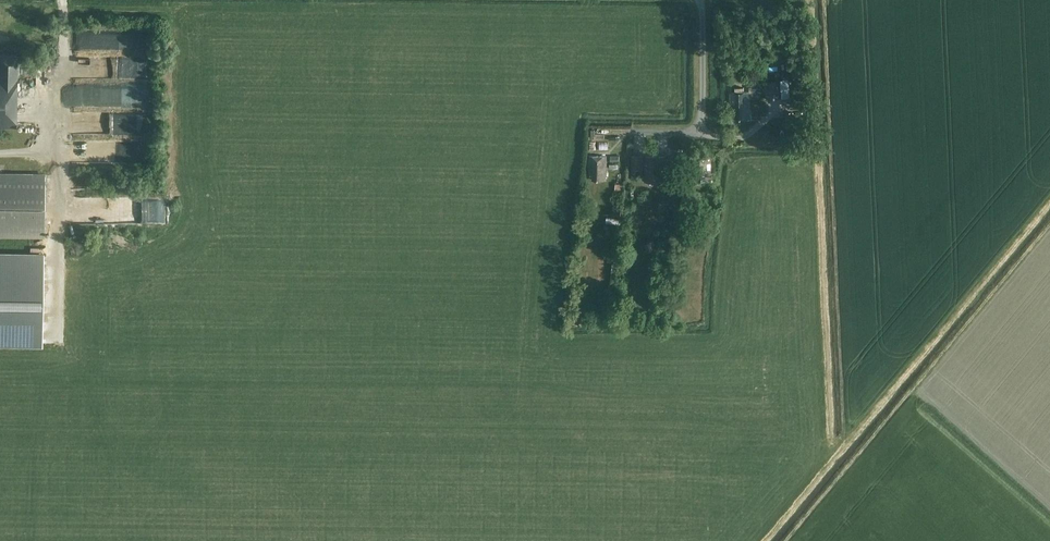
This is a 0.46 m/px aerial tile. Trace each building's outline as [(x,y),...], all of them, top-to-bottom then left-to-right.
[(102,50),(133,49),(132,32),(102,33),(102,50)] [(0,56),(0,127),(17,128),(19,56),(0,56)] [(781,79),(783,96),(791,95),(788,78),(781,79)] [(765,81),(767,99),(781,97),(779,80),(765,81)] [(750,94),(750,98),(750,99),(758,99),(758,86),(750,87),(750,94)] [(750,99),(750,98),(750,94),(744,94),(735,94),(731,94),(732,116),(736,116),(736,119),(750,119),(750,99)] [(148,143),(109,143),(109,161),(148,161),(148,143)] [(708,176),(712,176),(711,154),(691,155),(692,166),(680,167),(681,189),(686,188),(686,184),(687,182),(708,181),(708,176)] [(644,156),(632,155),(631,169),(643,169),(644,156)] [(607,156),(589,156),(589,176),(592,176),(592,180),(606,180),(607,156)] [(665,157),(645,156),(645,181),(661,182),(661,178),(665,178),(665,157)] [(0,175),(0,235),(45,236),(46,175),(0,175)] [(621,207),(612,206),(611,216),(620,217),(621,207)] [(644,240),(648,248),(656,245),(653,236),(644,240)] [(0,253),(0,343),(43,344),(45,254),(0,253)] [(583,318),(587,308),(575,304),(572,313),(573,314),(570,321),(579,324),(581,317),(583,318)]
